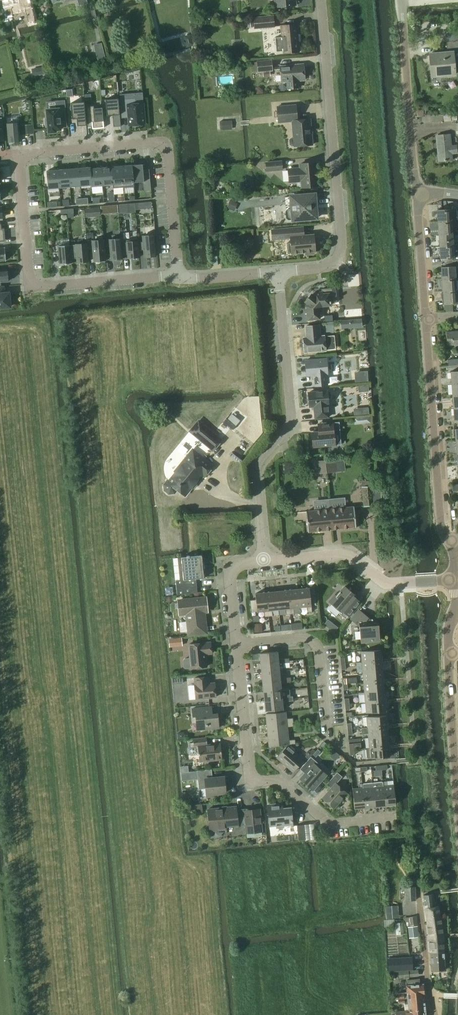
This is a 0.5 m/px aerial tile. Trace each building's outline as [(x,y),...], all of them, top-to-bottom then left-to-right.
[(254,29),(274,27),(273,16),(254,18),(254,29)] [(284,53),(299,52),(297,24),(281,26),(282,37),(275,38),(276,52),(283,51),(284,53)] [(191,34),(183,36),(186,47),(194,45),(191,34)] [(447,53),(429,54),(431,72),(444,71),(444,75),(455,74),(453,53),(457,52),(457,34),(446,35),(447,53)] [(104,51),(96,52),(98,61),(106,59),(104,51)] [(258,71),(272,70),(271,60),(257,62),(258,71)] [(298,81),(305,80),(304,64),(280,66),(281,82),(287,81),(288,89),(298,88),(298,81)] [(47,67),(38,69),(40,77),(48,75),(47,67)] [(142,91),(120,93),(121,100),(122,112),(128,111),(129,126),(145,124),(143,104),(142,91)] [(114,126),(120,126),(118,99),(106,100),(107,115),(113,115),(114,126)] [(48,119),(45,120),(46,127),(48,127),(49,133),(56,132),(56,130),(61,130),(60,124),(61,123),(61,122),(66,121),(65,107),(66,107),(65,100),(57,101),(58,108),(58,109),(47,110),(48,119)] [(84,102),(72,103),(73,119),(77,118),(78,125),(86,125),(84,102)] [(297,120),(296,105),(277,107),(279,122),(292,121),(294,138),(291,138),(290,140),(290,144),(292,146),(294,145),(295,146),(312,145),(310,119),(297,120)] [(94,106),(86,107),(88,123),(88,124),(92,124),(92,129),(104,128),(102,108),(94,108),(94,106)] [(232,121),(220,121),(220,122),(220,130),(233,130),(232,121)] [(20,141),(19,123),(7,124),(9,142),(20,141)] [(23,135),(33,134),(32,127),(22,127),(23,135)] [(452,160),(451,154),(457,153),(457,145),(451,145),(450,134),(436,136),(439,161),(452,160)] [(267,171),(282,170),(282,162),(266,163),(267,171)] [(318,178),(318,171),(317,171),(316,162),(300,164),(300,168),(288,169),(289,182),(301,181),(302,187),(318,186),(318,178)] [(143,164),(132,165),(133,187),(134,187),(134,183),(144,182),(143,164)] [(132,165),(121,166),(123,188),(133,187),(132,165)] [(121,166),(110,167),(112,185),(113,184),(113,188),(123,188),(121,166)] [(89,167),(79,168),(80,186),(91,185),(89,167)] [(91,167),(89,167),(91,185),(91,186),(101,185),(100,168),(91,169),(91,167)] [(110,167),(100,168),(101,185),(112,185),(110,167)] [(79,168),(68,169),(70,187),(80,186),(79,168)] [(68,169),(58,170),(59,188),(70,187),(68,169)] [(58,170),(47,171),(48,189),(59,188),(58,170)] [(293,220),(317,218),(315,194),(291,196),(292,209),(288,209),(286,211),(287,218),(289,220),(293,219),(293,220)] [(230,200),(227,208),(234,211),(238,203),(236,202),(237,199),(233,198),(231,200),(230,200)] [(85,217),(93,216),(92,208),(85,208),(85,217)] [(457,208),(451,209),(437,210),(438,222),(452,222),(457,221),(457,208)] [(452,233),(452,222),(438,222),(439,234),(452,233)] [(313,251),(315,251),(314,235),(302,236),(301,228),(272,230),(273,239),(291,238),(291,243),(288,243),(289,252),(292,252),(292,253),(306,252),(306,254),(313,254),(313,251)] [(453,241),(452,233),(439,234),(440,246),(457,245),(457,241),(453,241)] [(144,257),(156,256),(155,235),(143,236),(143,242),(141,242),(140,242),(141,250),(144,250),(144,257)] [(122,255),(121,243),(121,239),(109,240),(111,260),(123,259),(122,255)] [(124,243),(121,243),(122,255),(125,254),(128,254),(128,258),(140,257),(138,239),(126,240),(127,243),(124,243)] [(94,261),(106,260),(104,240),(92,241),(94,261)] [(73,245),(70,245),(71,259),(74,259),(77,258),(77,263),(89,262),(87,244),(76,245),(73,245)] [(71,259),(70,245),(59,246),(60,264),(72,263),(71,259)] [(448,259),(452,258),(452,262),(457,262),(457,245),(440,246),(441,259),(444,259),(446,259),(448,259)] [(442,280),(456,279),(455,266),(441,267),(442,280)] [(7,269),(0,270),(0,285),(1,285),(1,284),(1,282),(8,281),(7,269)] [(443,287),(443,292),(457,291),(456,279),(442,280),(440,281),(441,286),(443,287)] [(4,286),(0,287),(0,309),(12,308),(10,292),(5,292),(4,286)] [(331,303),(337,302),(336,288),(322,289),(322,292),(315,293),(313,295),(311,294),(305,302),(307,303),(305,305),(305,313),(307,313),(308,320),(320,319),(319,310),(322,306),(331,305),(331,303)] [(441,293),(441,298),(444,299),(444,304),(457,303),(457,290),(457,291),(443,292),(441,293)] [(361,319),(351,319),(352,327),(362,327),(361,319)] [(305,352),(326,350),(325,336),(320,337),(319,325),(306,326),(307,338),(303,338),(305,352)] [(447,345),(457,344),(457,331),(446,332),(447,345)] [(326,374),(328,374),(326,359),(305,361),(307,376),(314,375),(315,386),(327,385),(326,374)] [(367,371),(356,372),(357,382),(367,381),(367,371)] [(330,399),(331,397),(331,393),(329,392),(328,392),(327,391),(308,393),(310,407),(314,406),(316,418),(329,417),(328,405),(329,405),(328,399),(330,399)] [(231,414),(227,419),(234,425),(238,420),(231,414)] [(197,420),(189,430),(195,435),(213,450),(221,440),(203,425),(197,420)] [(318,424),(319,432),(312,432),(313,447),(335,445),(334,431),(340,431),(339,422),(318,424)] [(205,476),(213,466),(193,450),(183,462),(184,463),(169,481),(168,480),(165,485),(165,490),(169,493),(174,493),(178,489),(185,495),(202,474),(205,476)] [(325,460),(327,473),(337,472),(336,459),(325,460)] [(316,475),(327,473),(325,460),(314,462),(316,475)] [(362,487),(363,507),(375,506),(375,505),(381,505),(383,505),(381,486),(379,486),(373,486),(362,487)] [(337,500),(330,501),(333,529),(356,527),(354,507),(338,508),(337,500)] [(322,502),(323,510),(307,511),(309,532),(333,529),(330,501),(322,502)] [(182,557),(184,580),(204,577),(202,555),(182,557)] [(180,580),(175,580),(177,594),(185,594),(185,593),(184,580),(180,580)] [(336,594),(329,601),(341,611),(339,613),(345,618),(354,608),(356,609),(362,602),(356,597),(357,596),(345,586),(341,591),(337,595),(336,594)] [(312,612),(312,605),(310,587),(298,589),(300,607),(307,606),(308,612),(312,612)] [(298,589),(287,590),(290,614),(294,614),(301,613),(300,607),(298,589)] [(286,615),(290,614),(287,590),(276,591),(279,609),(286,608),(286,615)] [(273,616),(272,610),(279,609),(276,591),(266,592),(269,616),(273,616)] [(265,617),(269,616),(266,592),(255,593),(256,599),(250,600),(252,612),(257,611),(264,610),(265,617)] [(186,615),(188,634),(206,632),(204,611),(207,611),(206,598),(177,601),(179,616),(186,615)] [(361,642),(380,640),(379,622),(375,622),(359,609),(351,619),(357,624),(359,624),(359,623),(360,623),(361,642)] [(300,622),(291,623),(291,624),(292,629),(292,630),(300,630),(300,629),(300,622)] [(262,624),(254,625),(255,633),(263,632),(262,624)] [(211,642),(189,644),(190,658),(185,659),(184,660),(185,666),(186,667),(191,667),(192,668),(207,666),(206,654),(212,653),(211,642)] [(362,662),(382,660),(381,649),(362,651),(362,662)] [(278,651),(260,653),(260,654),(261,663),(279,662),(278,659),(278,651)] [(279,662),(261,663),(262,673),(280,671),(279,664),(284,663),(284,659),(278,659),(279,662)] [(383,670),(382,660),(362,662),(363,672),(383,670)] [(383,680),(383,670),(363,672),(364,682),(383,680)] [(280,671),(262,673),(263,682),(281,681),(280,678),(280,671)] [(209,676),(195,678),(197,699),(216,697),(215,683),(210,683),(209,676)] [(281,681),(263,682),(264,692),(281,690),(281,683),(286,682),(286,678),(280,678),(281,681)] [(384,690),(383,680),(364,682),(365,692),(384,690)] [(281,690),(264,692),(265,701),(282,699),(282,698),(288,697),(288,701),(293,701),(293,699),(293,698),(293,697),(291,697),(290,689),(281,690)] [(385,701),(384,690),(365,692),(366,702),(385,701)] [(282,699),(265,701),(266,711),(283,709),(283,702),(288,701),(288,697),(282,698),(282,699)] [(386,711),(385,701),(366,702),(367,713),(386,711)] [(211,710),(192,711),(193,716),(196,716),(196,721),(199,730),(207,727),(208,729),(219,728),(219,724),(217,724),(217,717),(211,717),(211,710)] [(293,718),(287,718),(286,711),(266,713),(267,724),(293,722),(293,718)] [(367,717),(363,718),(364,724),(364,725),(366,726),(368,726),(368,727),(387,726),(386,715),(367,717)] [(294,727),(293,722),(267,724),(268,735),(288,733),(288,727),(294,727)] [(362,735),(369,734),(369,737),(388,736),(387,726),(368,727),(368,728),(361,728),(362,735)] [(295,739),(289,740),(288,733),(268,735),(269,746),(289,744),(295,744),(295,739)] [(370,748),(389,746),(388,736),(369,737),(370,748)] [(190,748),(189,749),(189,753),(191,754),(191,755),(199,755),(200,762),(223,759),(221,744),(208,745),(207,737),(193,739),(194,743),(190,743),(190,748)] [(288,745),(277,757),(294,772),(305,759),(288,745)] [(367,748),(366,750),(367,757),(368,758),(371,758),(378,757),(390,756),(389,746),(370,748),(367,748)] [(307,756),(305,758),(307,760),(316,751),(313,749),(311,751),(308,751),(306,753),(307,756)] [(327,775),(321,770),(322,768),(322,766),(311,756),(300,769),(305,773),(301,778),(314,790),(327,775)] [(198,770),(190,771),(191,779),(199,779),(198,770)] [(203,770),(198,770),(199,779),(200,789),(202,789),(208,788),(208,795),(209,796),(218,795),(218,794),(226,793),(225,776),(213,777),(204,778),(203,770)] [(347,793),(337,783),(343,776),(337,772),(327,784),(332,788),(323,798),(334,808),(347,793)] [(383,781),(373,782),(376,806),(385,805),(384,785),(383,785),(383,781)] [(373,782),(363,783),(365,807),(376,806),(373,782)] [(384,785),(385,805),(396,804),(394,784),(384,785)] [(363,788),(353,788),(355,808),(365,807),(363,788)] [(282,803),(268,804),(270,826),(277,825),(277,828),(284,827),(284,825),(292,824),(292,826),(293,826),(291,807),(283,808),(282,803)] [(202,804),(195,805),(196,813),(203,812),(202,804)] [(246,823),(244,810),(244,809),(237,810),(236,806),(208,809),(210,831),(226,829),(226,826),(238,825),(238,824),(246,824),(246,823)] [(260,809),(244,810),(246,823),(246,824),(247,833),(263,831),(260,809)] [(304,824),(297,825),(299,840),(306,839),(304,824)] [(405,887),(406,901),(416,900),(416,886),(405,887)] [(433,894),(424,895),(423,895),(425,908),(435,907),(435,906),(433,894)] [(439,906),(435,906),(435,907),(425,908),(428,924),(442,923),(439,906)] [(417,916),(409,917),(411,926),(418,925),(417,916)] [(428,924),(430,939),(444,938),(444,937),(443,935),(442,923),(428,924)] [(431,952),(431,953),(445,952),(444,938),(430,939),(430,952),(431,952)] [(446,970),(445,952),(431,953),(432,971),(446,970)] [(412,956),(388,957),(388,970),(413,969),(412,956)] [(398,999),(424,997),(424,995),(424,994),(423,984),(420,984),(420,978),(408,980),(408,985),(407,985),(408,993),(403,993),(403,994),(398,995),(398,999)] [(424,997),(398,999),(399,1003),(404,1003),(405,1004),(409,1003),(409,1010),(425,1009),(424,997)]
